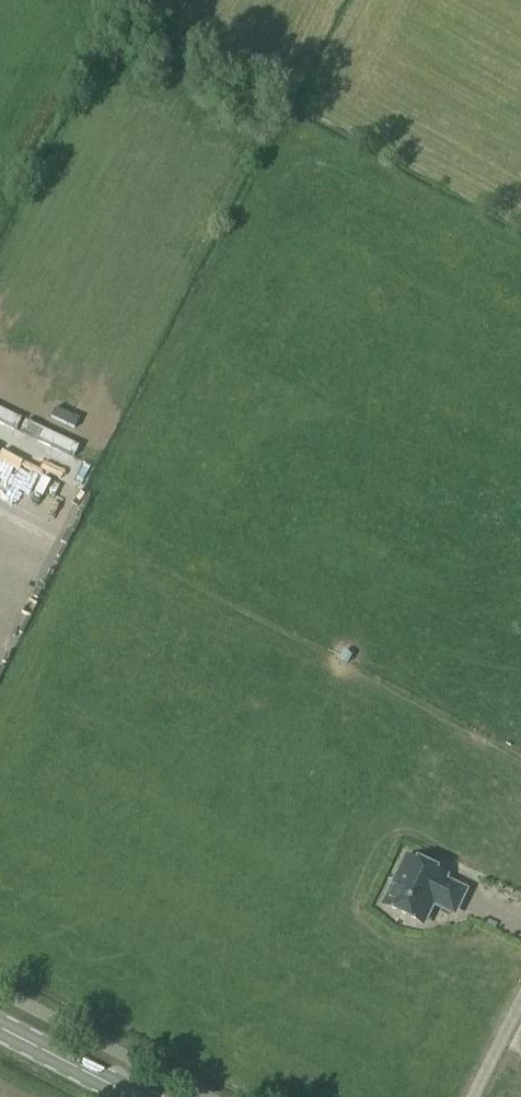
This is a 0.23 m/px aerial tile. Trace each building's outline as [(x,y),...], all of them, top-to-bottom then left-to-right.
[(408,856),(382,908),(425,929),(436,908),(457,918),(470,891),(449,880),(451,877),(442,873),(443,870),(421,860),(420,862),(408,856)]
